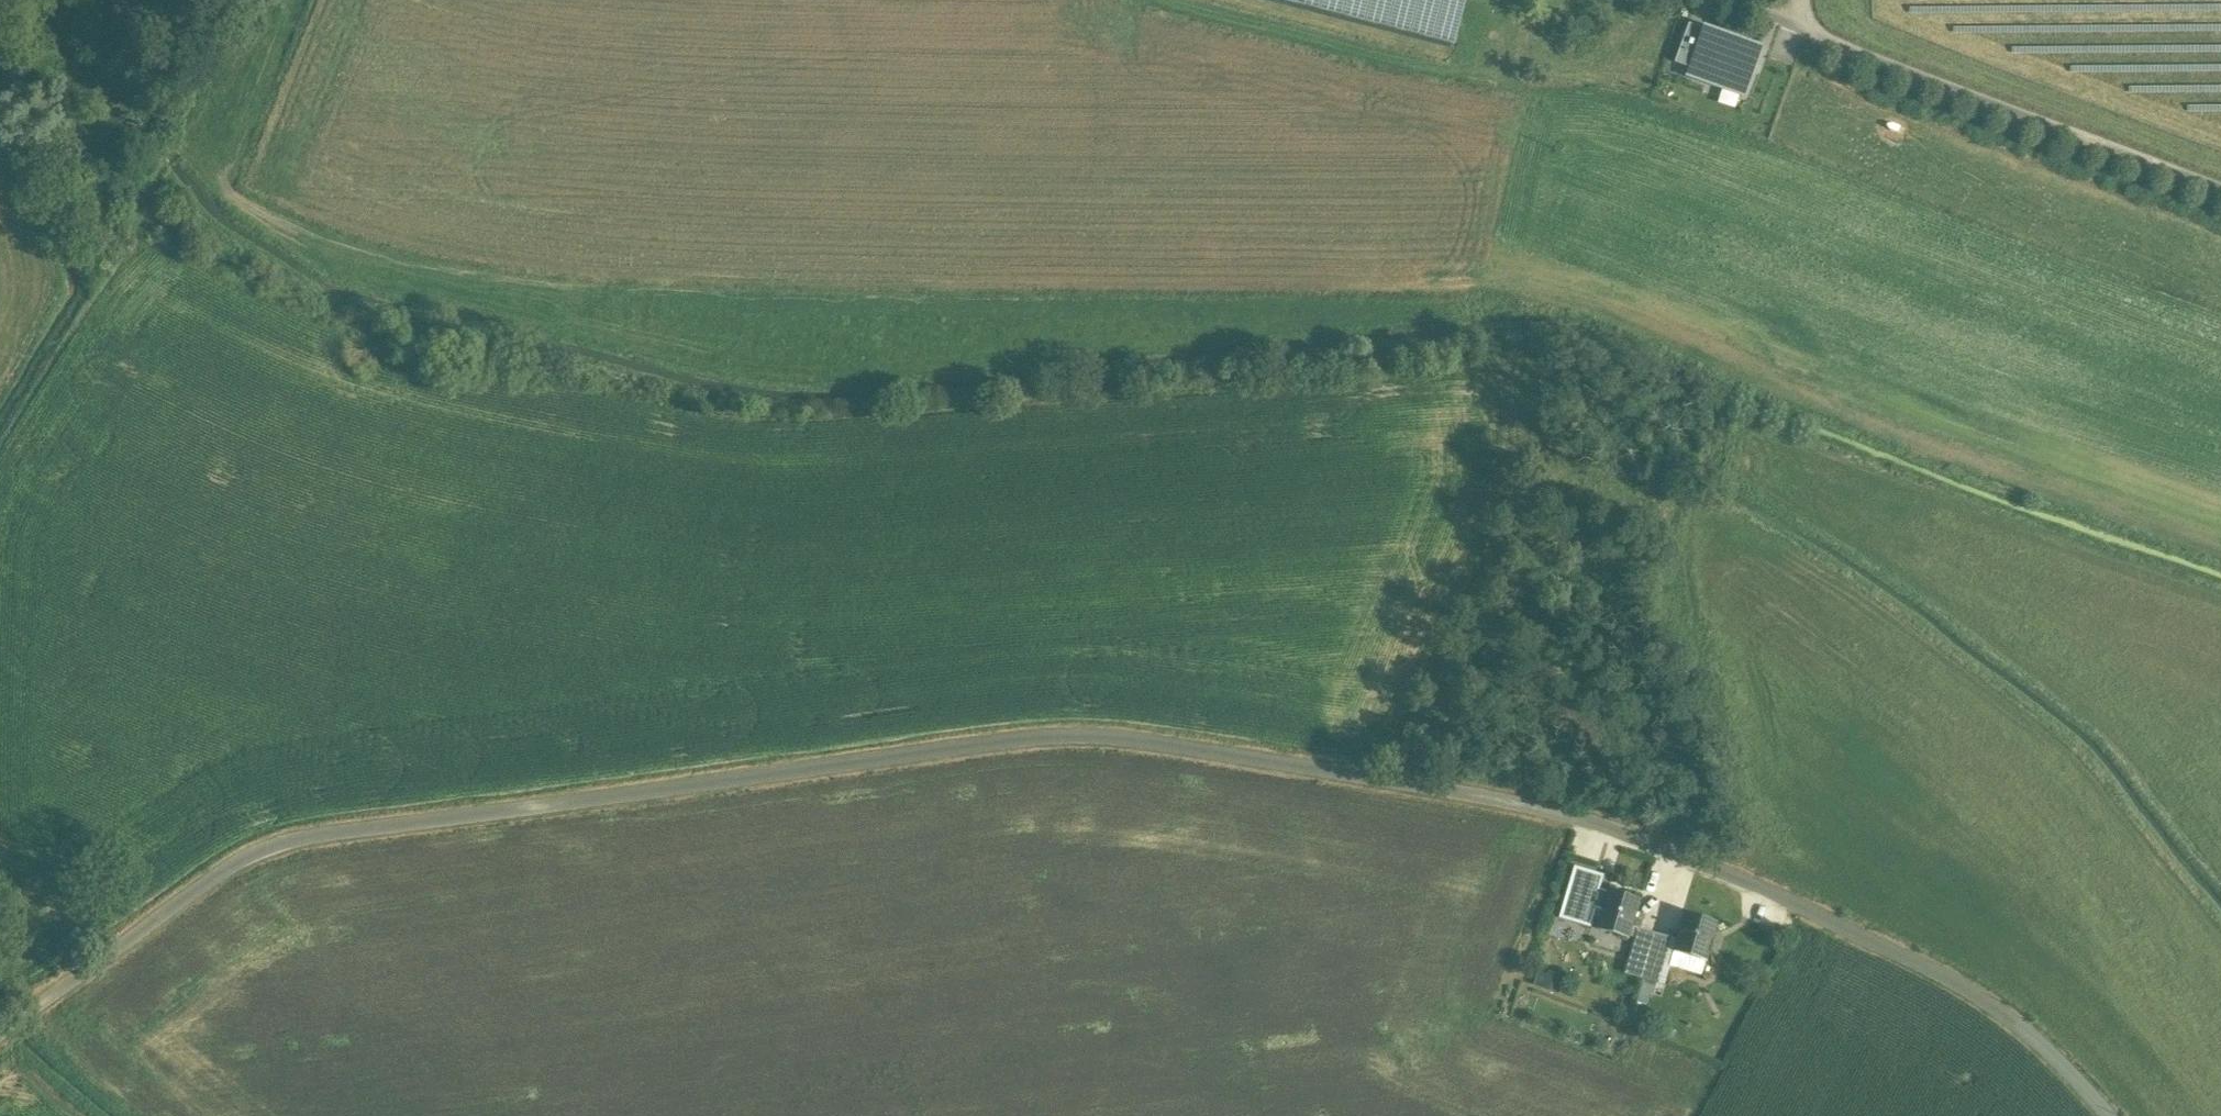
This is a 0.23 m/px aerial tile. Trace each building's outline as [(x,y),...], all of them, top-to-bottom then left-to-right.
[(1427,34),(1426,35),(1453,42),(1464,0),(1293,0),(1427,34)] [(1690,68),(1704,29),(1689,23),(1674,63),(1690,68)] [(1745,89),(1760,49),(1704,29),(1690,68),(1745,89)] [(1604,875),(1574,867),(1558,919),(1590,928),(1596,909),(1601,911),(1605,897),(1598,894),(1604,875)] [(1639,900),(1607,890),(1605,897),(1601,911),(1596,929),(1628,939),(1639,900)] [(1717,922),(1685,913),(1673,952),(1705,961),(1717,922)] [(1671,939),(1637,929),(1624,973),(1658,983),(1671,939)] [(1551,990),(1556,975),(1541,970),(1535,984),(1551,990)]
